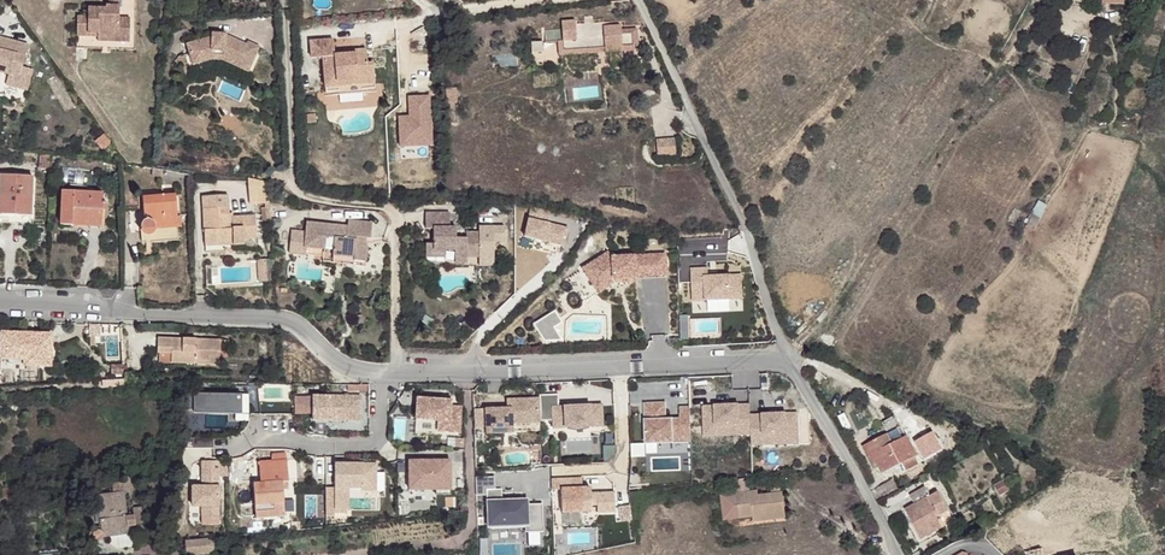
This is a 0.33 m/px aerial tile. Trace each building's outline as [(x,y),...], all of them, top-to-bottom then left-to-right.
[(109,5),(106,6),(106,8),(100,8),(88,8),(88,16),(78,16),(77,33),(98,33),(98,36),(130,37),(130,18),(119,18),(120,0),(109,0),(109,5)] [(257,17),(258,32),(276,31),(276,19),(268,16),(257,17)] [(597,20),(540,23),(541,42),(531,42),(532,52),(543,51),(543,41),(558,40),(563,40),(564,50),(608,47),(609,52),(625,51),(642,50),(640,29),(624,29),(624,25),(607,27),(607,25),(597,25),(597,20)] [(98,33),(77,33),(77,48),(98,48),(98,41),(98,36),(98,33)] [(188,45),(193,63),(211,57),(211,56),(223,56),(223,58),(249,69),(258,48),(248,43),(247,45),(226,36),(226,35),(213,34),(212,37),(188,45)] [(9,72),(19,75),(22,64),(28,43),(0,35),(0,69),(9,72)] [(323,58),(326,92),(338,91),(339,95),(363,93),(363,89),(375,87),(373,64),(368,64),(366,50),(346,52),(346,55),(335,56),(334,53),(333,40),(310,42),(312,59),(323,58)] [(564,50),(563,40),(558,40),(559,55),(609,52),(608,47),(564,50)] [(625,51),(609,52),(609,61),(626,60),(625,51)] [(19,75),(9,72),(6,82),(26,88),(32,67),(22,64),(19,75)] [(653,140),(655,158),(675,156),(673,138),(653,140)] [(39,153),(39,168),(50,169),(51,155),(39,153)] [(31,215),(32,177),(0,176),(0,214),(31,215)] [(268,183),(248,179),(248,183),(250,204),(269,203),(268,183)] [(144,243),(177,240),(178,239),(177,227),(177,217),(175,194),(177,194),(177,183),(161,185),(162,195),(142,197),(144,218),(144,221),(142,222),(141,225),(141,227),(142,241),(143,242),(144,243)] [(62,191),(60,225),(71,225),(71,221),(90,222),(89,226),(100,227),(101,210),(101,204),(102,193),(62,191)] [(228,196),(202,196),(204,243),(232,242),(233,246),(244,245),(243,240),(243,237),(256,236),(255,216),(233,217),(233,214),(229,214),(228,196)] [(379,212),(378,213),(389,224),(389,221),(388,217),(386,215),(383,213),(379,212)] [(434,244),(434,250),(445,250),(455,250),(455,257),(467,257),(479,257),(479,233),(466,233),(466,238),(456,238),(456,228),(450,228),(450,213),(425,213),(426,229),(433,229),(434,244)] [(30,224),(31,215),(0,214),(0,223),(30,224)] [(348,227),(307,223),(305,246),(303,246),(302,254),(324,256),(325,249),(325,248),(333,249),(333,255),(354,257),(353,261),(365,262),(367,246),(365,246),(362,246),(363,238),(366,238),(371,238),(372,223),(348,221),(348,227)] [(434,258),(434,250),(434,244),(426,244),(426,258),(434,258)] [(445,258),(445,250),(434,250),(434,258),(445,258)] [(583,270),(596,290),(613,279),(635,278),(666,276),(664,255),(611,258),(608,253),(583,270)] [(265,260),(257,261),(258,283),(262,283),(262,276),(265,276),(266,283),(271,283),(270,260),(265,261),(265,260)] [(613,279),(596,290),(598,293),(614,283),(635,282),(635,278),(613,279)] [(553,311),(533,323),(540,333),(552,326),(560,321),(553,311)] [(552,326),(540,333),(544,339),(560,339),(552,326)] [(1,333),(0,358),(24,359),(24,365),(50,366),(51,334),(1,333)] [(158,338),(157,353),(171,353),(171,363),(195,364),(195,361),(210,361),(210,356),(220,356),(220,340),(158,338)] [(210,361),(210,364),(219,365),(220,356),(210,356),(210,361)] [(124,376),(123,367),(111,368),(111,377),(124,376)] [(242,394),(182,393),(182,410),(242,411),(242,394)] [(538,394),(539,397),(540,420),(552,420),(553,434),(564,433),(565,439),(591,438),(590,432),(602,432),(601,405),(579,405),(570,406),(558,406),(558,393),(538,394)] [(312,396),(312,421),(360,421),(361,396),(312,396)] [(450,400),(418,397),(417,418),(438,419),(437,430),(460,432),(462,406),(449,406),(450,400)] [(506,408),(485,409),(486,433),(512,432),(511,423),(540,422),(540,420),(539,397),(510,399),(511,408),(506,408)] [(665,403),(644,403),(646,444),(690,442),(689,408),(679,408),(680,419),(680,427),(671,427),(671,419),(665,420),(665,403)] [(749,405),(703,406),(703,426),(738,424),(739,435),(751,435),(751,445),(763,445),(762,434),(798,433),(797,414),(750,415),(749,405)] [(873,454),(882,473),(902,463),(906,471),(918,465),(914,457),(916,456),(907,437),(892,444),(891,442),(904,435),(894,416),(882,423),(887,433),(862,446),(868,457),(873,454)] [(738,424),(703,426),(704,436),(739,435),(738,424)] [(762,434),(763,445),(798,443),(798,433),(762,434)] [(213,438),(193,438),(192,449),(213,449),(213,438)] [(253,484),(255,511),(275,509),(274,503),(284,502),(283,490),(285,490),(285,482),(288,481),(286,453),(272,455),(272,462),(259,463),(261,483),(253,484)] [(873,454),(868,457),(874,468),(878,466),(873,454)] [(451,460),(410,461),(410,490),(436,490),(452,490),(451,460)] [(220,472),(220,471),(229,470),(228,464),(219,464),(211,465),(211,473),(220,472)] [(335,469),(335,509),(348,509),(348,489),(364,488),(364,483),(375,482),(375,464),(347,465),(347,469),(335,469)] [(126,477),(127,488),(138,487),(137,476),(126,477)] [(494,477),(475,477),(476,495),(486,494),(487,526),(526,525),(526,532),(542,532),(541,503),(526,504),(526,499),(501,500),(501,490),(494,490),(494,477)] [(582,478),(551,480),(552,490),(561,489),(562,512),(553,512),(553,526),(598,524),(598,512),(615,511),(615,493),(597,493),(597,496),(591,496),(591,493),(590,488),(582,488),(582,478)] [(734,480),(735,493),(738,519),(752,517),(753,522),(785,518),(782,493),(758,496),(750,497),(749,492),(747,478),(734,480)] [(873,492),(877,498),(896,487),(893,481),(873,492)] [(995,487),(1000,495),(1010,490),(1005,481),(995,487)] [(98,496),(102,532),(101,531),(98,530),(95,531),(94,532),(93,533),(90,532),(84,548),(95,552),(98,541),(101,541),(103,539),(103,538),(104,536),(104,534),(128,531),(127,527),(135,526),(136,533),(146,532),(142,507),(133,508),(134,515),(127,516),(124,492),(123,492),(122,482),(112,483),(113,493),(98,496)] [(21,495),(20,486),(0,488),(0,497),(21,495)] [(219,523),(219,487),(189,487),(189,523),(219,523)] [(948,511),(938,492),(930,497),(925,487),(910,495),(915,505),(905,510),(920,538),(942,526),(937,517),(948,511)] [(735,493),(720,495),(724,520),(738,519),(735,493)] [(255,511),(256,519),(285,516),(284,502),(274,503),(275,509),(255,511)] [(19,537),(19,525),(0,527),(0,539),(19,537)] [(128,531),(128,534),(136,533),(135,526),(127,527),(128,531)] [(186,554),(200,554),(209,554),(209,553),(213,552),(214,548),(214,544),(213,542),(212,541),(210,541),(208,540),(208,539),(185,541),(186,554)]
